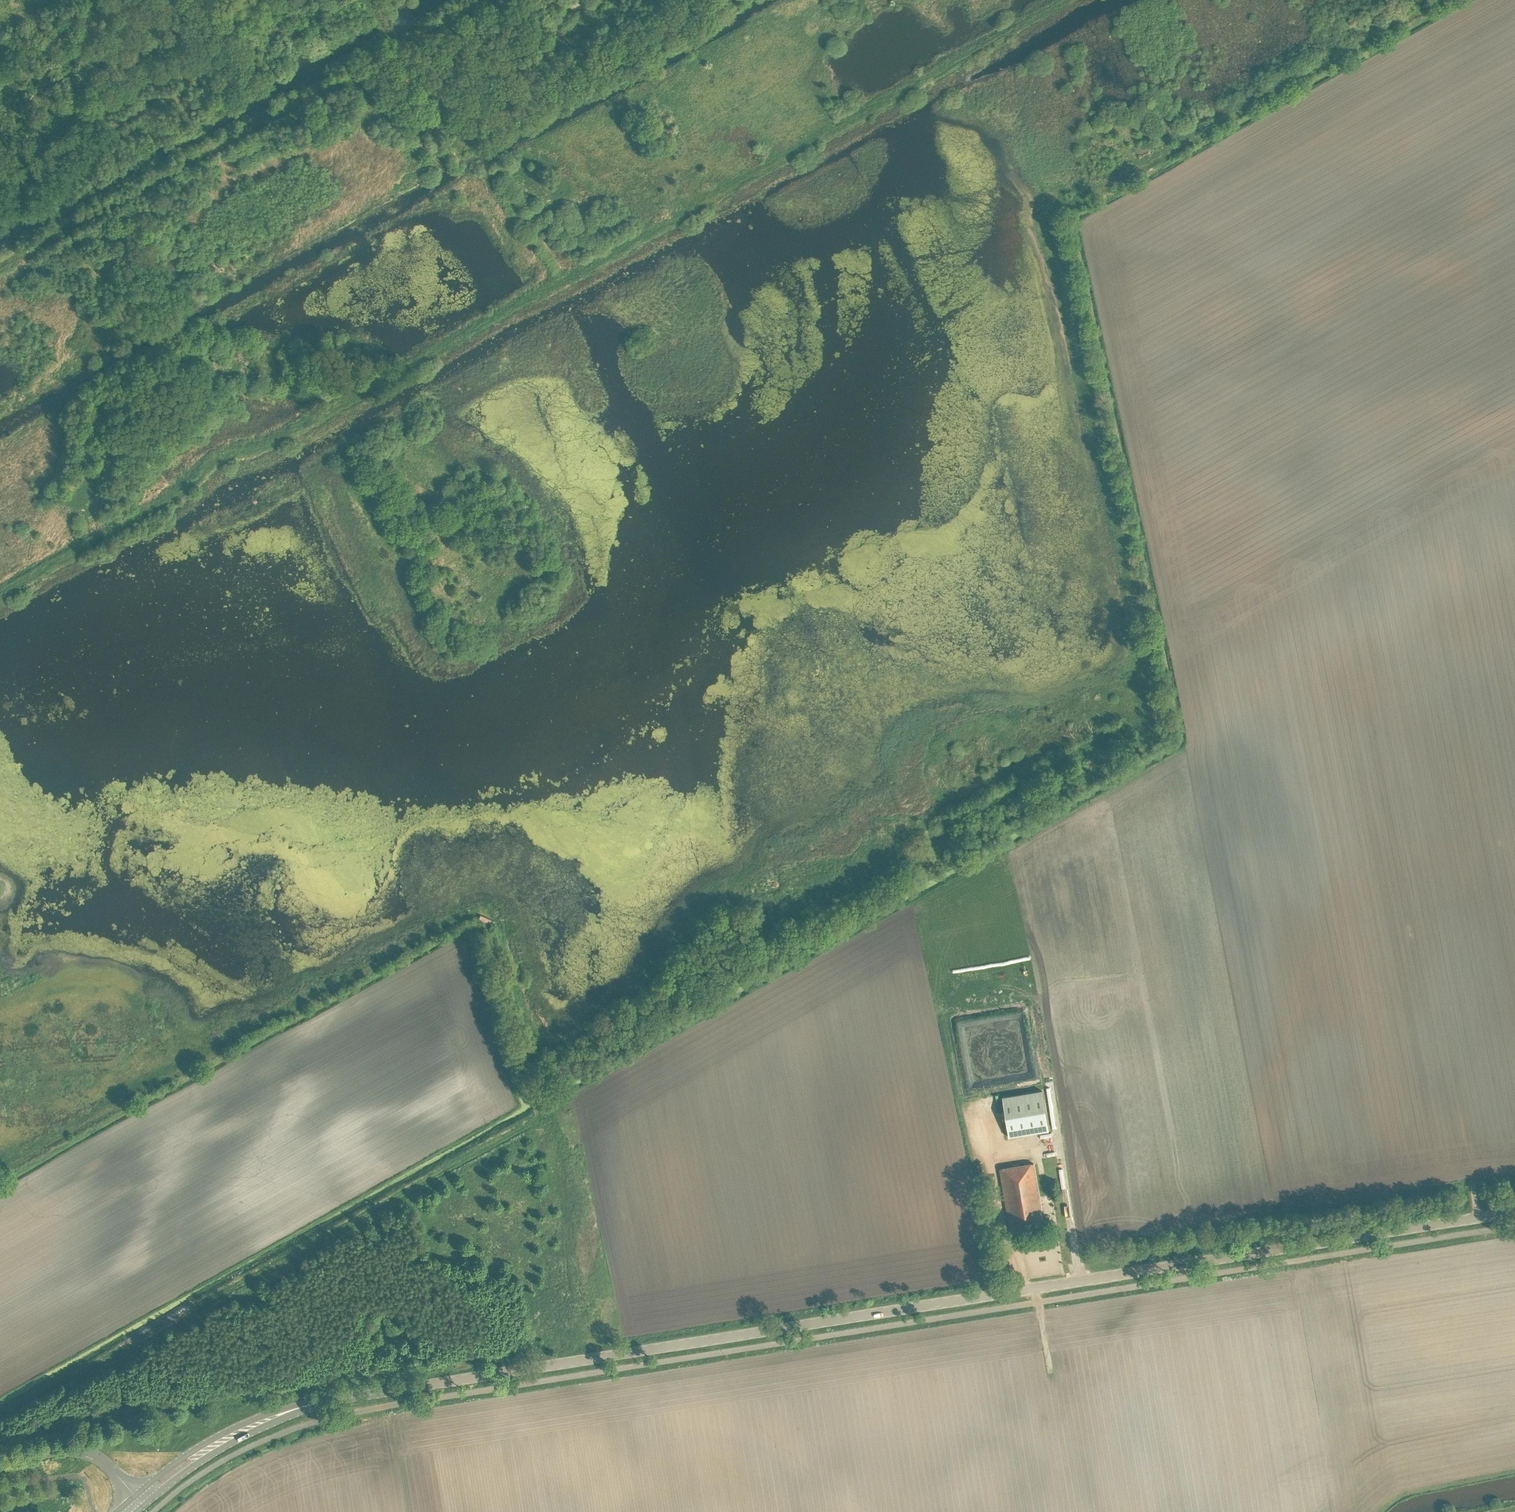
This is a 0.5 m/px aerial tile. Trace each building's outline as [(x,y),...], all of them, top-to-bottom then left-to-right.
[(1003,1097),(1009,1137),(1049,1130),(1042,1090),(1003,1097)] [(1000,1169),(1010,1228),(1044,1222),(1034,1163),(1000,1169)]
